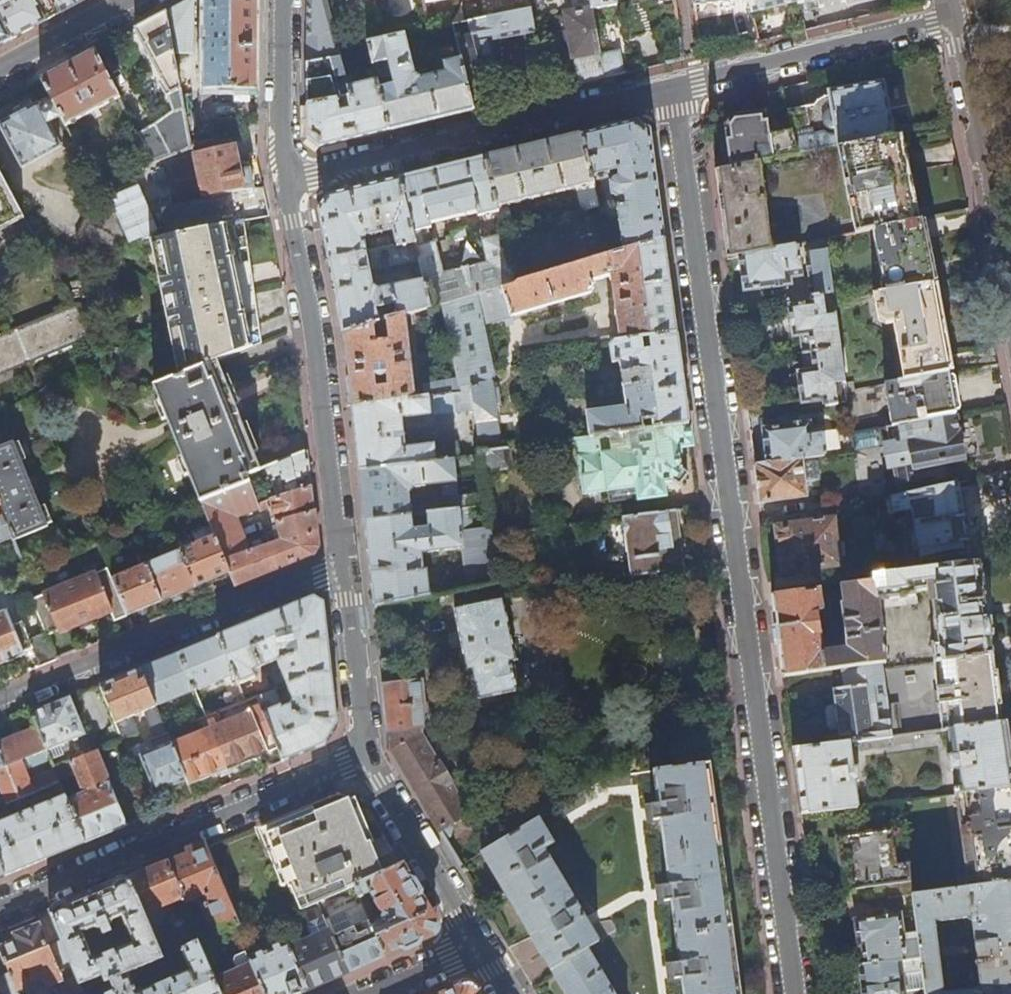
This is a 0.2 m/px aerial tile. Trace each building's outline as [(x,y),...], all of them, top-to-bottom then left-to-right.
[(46,21),(35,0),(12,0),(0,6),(0,18),(11,40),(35,27),(46,21)] [(62,13),(85,0),(55,0),(62,13)] [(166,14),(180,86),(192,85),(193,59),(190,57),(190,55),(193,55),(194,2),(193,0),(191,0),(166,14)] [(205,91),(258,91),(258,33),(259,0),(206,0),(205,91)] [(345,66),(341,48),(342,48),(330,0),(308,0),(308,47),(308,64),(325,61),(325,65),(333,63),(334,68),(345,66)] [(575,13),(593,10),(591,0),(573,0),(575,13)] [(593,10),(617,6),(616,0),(591,0),(593,10)] [(797,1),(797,0),(749,0),(751,13),(778,6),(797,1)] [(797,1),(798,5),(816,1),(818,9),(854,0),(797,0),(797,1)] [(536,33),(532,10),(484,20),(487,32),(456,38),(462,61),(464,70),(494,63),(491,41),(501,39),(536,33)] [(578,85),(603,79),(600,55),(593,10),(575,13),(566,15),(578,85)] [(154,126),(139,133),(154,162),(191,148),(180,86),(166,14),(136,29),(170,91),(169,95),(175,111),(165,119),(154,126)] [(11,40),(0,18),(0,46),(11,40)] [(454,25),(456,38),(487,32),(484,20),(454,25)] [(474,110),(464,70),(462,61),(445,64),(447,73),(423,79),(418,76),(409,35),(369,44),(374,66),(389,63),(394,85),(380,88),(389,130),(435,119),(474,110)] [(41,80),(54,104),(61,116),(66,127),(120,98),(95,51),(66,67),(41,80)] [(603,79),(624,74),(621,51),(600,55),(603,79)] [(547,92),(562,89),(556,57),(541,60),(547,92)] [(374,66),(375,69),(380,88),(394,85),(389,63),(374,66)] [(355,139),(389,130),(380,88),(375,69),(368,71),(370,83),(355,87),(352,76),(348,77),(352,98),(350,99),(351,112),(342,113),(340,100),(308,105),(308,119),(308,137),(321,147),(355,139)] [(308,73),(308,105),(340,100),(350,99),(352,98),(348,77),(347,74),(331,77),(329,69),(308,73)] [(786,110),(789,123),(796,155),(838,148),(835,131),(857,127),(860,143),(894,137),(892,125),(891,123),(887,102),(883,81),(828,91),(829,101),(817,104),(786,110)] [(59,147),(47,123),(61,116),(54,104),(49,102),(45,102),(41,104),(40,108),(39,108),(38,105),(24,113),(1,125),(23,167),(59,147)] [(760,162),(796,155),(789,123),(767,128),(766,111),(745,114),(732,116),(725,125),(727,139),(730,167),(760,162)] [(612,128),(582,135),(592,177),(619,170),(619,178),(617,179),(613,181),(612,185),(610,185),(612,196),(617,200),(622,242),(624,252),(664,241),(657,188),(650,131),(637,122),(612,128)] [(901,136),(894,137),(860,143),(857,127),(835,131),(838,148),(854,234),(871,230),(918,220),(910,178),(901,136)] [(536,146),(485,158),(497,207),(507,204),(576,188),(582,214),(600,209),(592,177),(582,135),(536,146)] [(237,161),(234,148),(194,156),(195,160),(174,166),(180,198),(202,193),(203,198),(241,191),(253,190),(250,171),(240,173),(237,161)] [(446,168),(401,179),(413,232),(432,228),(431,224),(478,212),(479,216),(498,212),(497,207),(485,158),(446,168)] [(727,260),(740,258),(770,251),(760,162),(730,167),(715,171),(720,205),(727,260)] [(19,207),(0,172),(0,217),(19,207)] [(121,200),(158,193),(154,173),(117,180),(121,200)] [(116,220),(126,217),(108,178),(96,183),(106,201),(116,220)] [(328,196),(320,208),(324,231),(330,260),(367,253),(364,243),(368,236),(394,230),(397,246),(416,243),(413,232),(401,179),(363,188),(328,196)] [(153,209),(173,205),(171,195),(151,199),(153,209)] [(129,244),(116,220),(106,201),(92,209),(77,237),(80,254),(129,244)] [(152,226),(143,228),(146,241),(161,238),(244,220),(270,215),(267,203),(217,213),(215,203),(161,214),(164,224),(161,223),(157,224),(156,218),(150,219),(152,226)] [(514,233),(507,204),(497,207),(498,212),(504,234),(504,236),(514,233)] [(244,223),(244,220),(161,238),(165,260),(159,261),(184,375),(217,362),(262,344),(256,304),(255,293),(235,296),(232,276),(252,273),(251,266),(243,268),(240,250),(248,248),(247,242),(246,236),(238,238),(236,225),(244,223)] [(920,220),(918,220),(871,230),(881,281),(880,286),(881,293),(932,284),(939,283),(934,258),(931,241),(924,242),(920,220)] [(454,237),(467,234),(465,228),(452,231),(454,237)] [(436,243),(417,247),(420,262),(422,267),(424,276),(425,281),(432,309),(443,305),(479,295),(516,284),(508,252),(504,236),(504,234),(482,239),(487,262),(444,273),(436,243)] [(529,280),(516,284),(479,295),(485,325),(592,293),(594,287),(593,282),(610,277),(619,342),(677,334),(671,290),(664,241),(624,252),(613,256),(529,280)] [(610,244),(613,256),(624,252),(622,242),(610,244)] [(417,247),(416,243),(397,246),(385,249),(378,250),(367,253),(330,260),(337,295),(344,332),(421,312),(432,309),(425,281),(379,290),(374,286),(371,272),(420,262),(417,247)] [(789,278),(799,276),(795,246),(770,251),(740,258),(744,283),(745,290),(751,289),(752,290),(759,289),(760,288),(789,284),(789,278)] [(520,249),(508,252),(516,284),(529,280),(520,249)] [(810,293),(810,296),(832,293),(826,251),(805,253),(808,281),(804,282),(805,294),(810,293)] [(939,327),(932,284),(881,293),(833,302),(839,348),(844,381),(845,392),(885,385),(948,374),(939,327)] [(800,337),(802,353),(839,348),(833,302),(832,293),(810,296),(789,300),(793,330),(793,337),(800,337)] [(485,325),(479,295),(443,305),(459,379),(435,383),(436,395),(461,392),(461,386),(472,385),(490,382),(495,375),(485,325)] [(28,361),(29,363),(94,337),(79,304),(2,336),(0,337),(0,373),(28,361)] [(348,368),(352,407),(415,398),(408,327),(423,323),(421,312),(344,332),(348,368)] [(683,381),(677,334),(619,342),(614,342),(610,349),(613,364),(620,363),(626,408),(586,413),(589,437),(688,424),(683,381)] [(824,400),(825,407),(837,405),(834,382),(844,381),(839,348),(802,353),(804,372),(799,372),(800,379),(803,402),(811,401),(812,402),(818,402),(818,400),(824,400)] [(230,395),(217,362),(184,375),(155,387),(201,503),(251,482),(248,475),(260,470),(230,395)] [(951,393),(948,374),(885,385),(891,426),(955,415),(951,393)] [(847,404),(845,392),(844,381),(834,382),(837,405),(847,404)] [(491,389),(490,382),(472,385),(473,398),(480,451),(499,449),(494,406),(500,405),(498,388),(491,389)] [(355,435),(359,471),(455,460),(458,459),(457,447),(457,443),(406,449),(403,419),(465,412),(464,399),(473,398),(472,385),(461,386),(461,392),(436,395),(415,398),(352,407),(355,435)] [(823,425),(849,422),(847,404),(837,405),(825,407),(821,408),(823,425)] [(955,417),(955,415),(891,426),(851,433),(853,449),(885,444),(888,467),(895,466),(897,482),(917,479),(915,471),(936,468),(935,463),(962,458),(959,441),(958,435),(957,434),(955,417)] [(691,446),(688,424),(589,437),(578,438),(585,491),(607,488),(638,484),(640,497),(664,494),(663,482),(672,481),(679,485),(687,474),(683,471),(682,465),(680,447),(691,446)] [(765,440),(768,463),(802,459),(824,457),(820,430),(810,431),(809,424),(764,429),(765,440)] [(4,515),(13,536),(14,540),(49,526),(15,442),(0,448),(0,504),(4,515)] [(467,446),(457,447),(458,459),(469,458),(467,446)] [(509,447),(499,449),(480,451),(483,471),(511,467),(509,447)] [(276,491),(310,477),(309,466),(307,452),(268,468),(276,491)] [(759,503),(806,497),(802,459),(768,463),(754,465),(758,494),(759,503)] [(460,510),(459,495),(410,501),(409,494),(413,487),(457,482),(455,460),(359,471),(362,494),(365,521),(412,516),(428,514),(460,510)] [(235,587),(276,570),(313,555),(318,547),(315,519),(312,486),(273,498),(258,503),(253,490),(251,482),(201,503),(211,527),(230,574),(235,587)] [(608,502),(640,497),(638,484),(607,488),(608,502)] [(960,500),(957,484),(892,497),(894,512),(913,509),(915,523),(962,517),(960,500)] [(260,488),(253,490),(258,503),(273,498),(271,492),(262,495),(260,488)] [(465,502),(465,509),(488,507),(486,493),(469,495),(470,501),(465,502)] [(467,589),(498,583),(488,507),(465,509),(460,510),(428,514),(429,528),(413,530),(412,516),(365,521),(369,557),(375,609),(430,597),(427,572),(424,572),(422,556),(463,549),(467,589)] [(824,566),(837,565),(830,510),(815,514),(816,523),(796,525),(795,518),(788,519),(788,526),(778,528),(781,558),(783,572),(796,570),(797,575),(802,580),(819,577),(824,571),(824,566)] [(676,511),(668,512),(671,533),(678,532),(676,511)] [(671,533),(668,512),(606,520),(610,554),(618,553),(619,560),(628,560),(630,578),(684,571),(678,532),(671,533)] [(895,512),(896,540),(909,540),(909,512),(895,512)] [(212,581),(230,574),(211,527),(193,534),(197,543),(185,548),(180,533),(182,532),(175,514),(167,517),(171,526),(176,539),(196,587),(212,581)] [(13,536),(4,515),(0,517),(0,542),(13,536)] [(166,527),(171,526),(167,517),(157,521),(159,525),(166,527)] [(965,536),(962,517),(915,523),(921,560),(968,553),(965,536)] [(147,564),(162,601),(181,593),(196,587),(176,539),(158,547),(162,557),(151,562),(147,550),(142,552),(147,564)] [(145,607),(162,601),(147,564),(113,577),(128,614),(145,607)] [(985,606),(980,565),(873,578),(874,584),(871,584),(840,588),(842,601),(839,603),(845,649),(822,652),(819,625),(818,612),(821,612),(819,591),(772,597),(777,635),(782,676),(808,672),(841,669),(881,664),(885,664),(884,655),(886,655),(887,652),(886,649),(884,649),(879,609),(915,603),(914,592),(929,590),(932,615),(932,620),(934,642),(931,646),(933,663),(991,656),(985,606)] [(129,615),(128,614),(113,577),(109,567),(32,599),(46,633),(47,635),(59,630),(60,633),(62,633),(87,623),(112,613),(115,620),(129,615)] [(839,573),(840,588),(871,584),(869,569),(839,573)] [(324,603),(315,597),(262,619),(219,636),(234,674),(238,684),(255,677),(253,671),(277,660),(287,684),(309,675),(332,672),(327,633),(324,603)] [(504,600),(456,610),(469,672),(474,671),(480,700),(517,692),(512,663),(517,662),(504,600)] [(47,635),(46,633),(30,640),(23,623),(14,626),(7,611),(0,614),(0,665),(13,660),(24,655),(25,654),(25,652),(32,649),(40,667),(57,660),(47,635)] [(198,645),(180,652),(195,690),(234,674),(219,636),(198,645)] [(160,660),(141,668),(156,706),(191,692),(193,698),(197,696),(195,690),(180,652),(160,660)] [(995,687),(991,656),(933,663),(941,731),(999,723),(995,687)] [(841,669),(843,689),(867,686),(867,695),(878,694),(878,699),(885,699),(881,664),(841,669)] [(144,712),(154,738),(167,733),(156,706),(141,668),(120,677),(101,684),(124,739),(139,733),(132,716),(144,712)] [(334,695),(332,672),(309,675),(287,684),(293,699),(291,705),(283,708),(275,689),(257,697),(283,761),(307,752),(324,745),(338,724),(334,695)] [(421,682),(383,686),(390,751),(444,841),(451,837),(452,830),(450,825),(468,814),(421,734),(421,727),(426,726),(421,682)] [(838,730),(840,744),(890,738),(886,704),(885,699),(878,699),(878,694),(867,695),(867,686),(843,689),(833,690),(835,707),(829,708),(826,711),(827,718),(828,728),(832,731),(838,730)] [(32,712),(38,726),(47,750),(59,745),(62,754),(51,759),(55,768),(92,753),(84,735),(86,734),(71,697),(32,712)] [(897,703),(886,704),(890,738),(901,737),(897,703)] [(251,760),(268,753),(251,711),(223,722),(219,712),(206,717),(210,727),(227,769),(251,760)] [(999,723),(941,731),(901,737),(890,738),(840,744),(792,750),(797,784),(801,815),(857,808),(900,802),(954,795),(1010,788),(1010,762),(1010,752),(1005,723),(999,723)] [(0,742),(0,749),(20,798),(52,785),(60,782),(60,781),(55,770),(31,779),(30,778),(28,778),(24,768),(25,765),(23,760),(47,750),(38,726),(16,735),(0,742)] [(208,777),(227,769),(210,727),(171,743),(186,780),(188,785),(208,777)] [(173,785),(186,780),(171,743),(167,733),(154,738),(149,741),(153,750),(141,755),(152,782),(143,785),(154,814),(170,808),(162,789),(173,785)] [(6,804),(20,798),(0,749),(0,789),(6,804)] [(92,753),(55,768),(55,770),(60,781),(76,774),(83,793),(67,799),(85,842),(119,828),(128,825),(98,751),(92,753)] [(481,853),(523,923),(565,993),(739,993),(708,764),(607,778),(481,853)] [(85,842),(67,799),(60,782),(52,785),(58,798),(0,821),(0,865),(4,875),(42,860),(85,842)] [(954,795),(966,889),(1010,883),(1010,788),(954,795)] [(317,901),(354,885),(378,874),(358,826),(346,799),(271,831),(266,834),(290,890),(291,889),(300,909),(317,901)] [(902,815),(900,802),(857,808),(859,821),(902,815)] [(844,890),(885,885),(910,881),(908,863),(895,864),(891,832),(839,839),(836,844),(837,853),(838,860),(842,869),(844,890)] [(187,855),(169,862),(184,897),(186,902),(205,894),(208,903),(204,904),(203,909),(207,917),(214,920),(220,934),(241,925),(208,847),(187,855)] [(150,870),(131,878),(145,913),(184,897),(169,862),(150,870)] [(381,922),(372,926),(385,956),(410,945),(430,936),(435,921),(415,889),(401,864),(378,874),(354,885),(359,897),(370,892),(378,910),(381,912),(381,922)] [(131,878),(87,896),(51,910),(68,950),(74,965),(82,984),(104,976),(106,983),(113,980),(161,959),(164,958),(145,913),(131,878)] [(887,899),(912,895),(910,881),(885,885),(887,899)] [(966,889),(912,895),(917,938),(920,957),(922,971),(925,993),(942,993),(933,922),(964,918),(971,923),(979,985),(974,992),(956,993),(1010,993),(1010,883),(966,889)] [(362,903),(359,897),(354,885),(317,901),(325,920),(330,931),(333,937),(370,921),(369,919),(362,903)] [(366,902),(362,903),(369,919),(373,917),(374,913),(369,903),(366,902)] [(856,930),(860,966),(920,957),(917,938),(905,939),(904,926),(900,926),(898,916),(855,922),(856,930)] [(309,927),(313,938),(330,931),(325,920),(309,927)] [(370,921),(333,937),(348,972),(367,964),(385,956),(372,926),(370,921)] [(12,973),(19,989),(58,973),(67,993),(80,993),(85,992),(82,984),(74,965),(60,971),(54,956),(40,924),(23,931),(15,934),(18,940),(1,947),(12,973)] [(313,938),(291,948),(309,990),(328,981),(348,972),(333,937),(330,931),(313,938)] [(253,965),(265,993),(267,993),(282,988),(284,993),(299,993),(309,990),(291,948),(288,942),(263,953),(262,950),(249,956),(253,965)] [(216,981),(199,943),(185,949),(194,971),(141,993),(221,993),(216,981)] [(68,950),(54,956),(60,971),(74,965),(68,950)] [(901,974),(922,971),(920,957),(860,966),(862,984),(862,985),(863,993),(904,993),(901,974)] [(116,986),(120,993),(138,993),(132,982),(165,968),(161,959),(113,980),(116,986)] [(216,981),(221,993),(265,993),(253,965),(216,981)] [(1,990),(3,993),(21,993),(19,989),(12,973),(0,977),(0,991),(1,990)]
